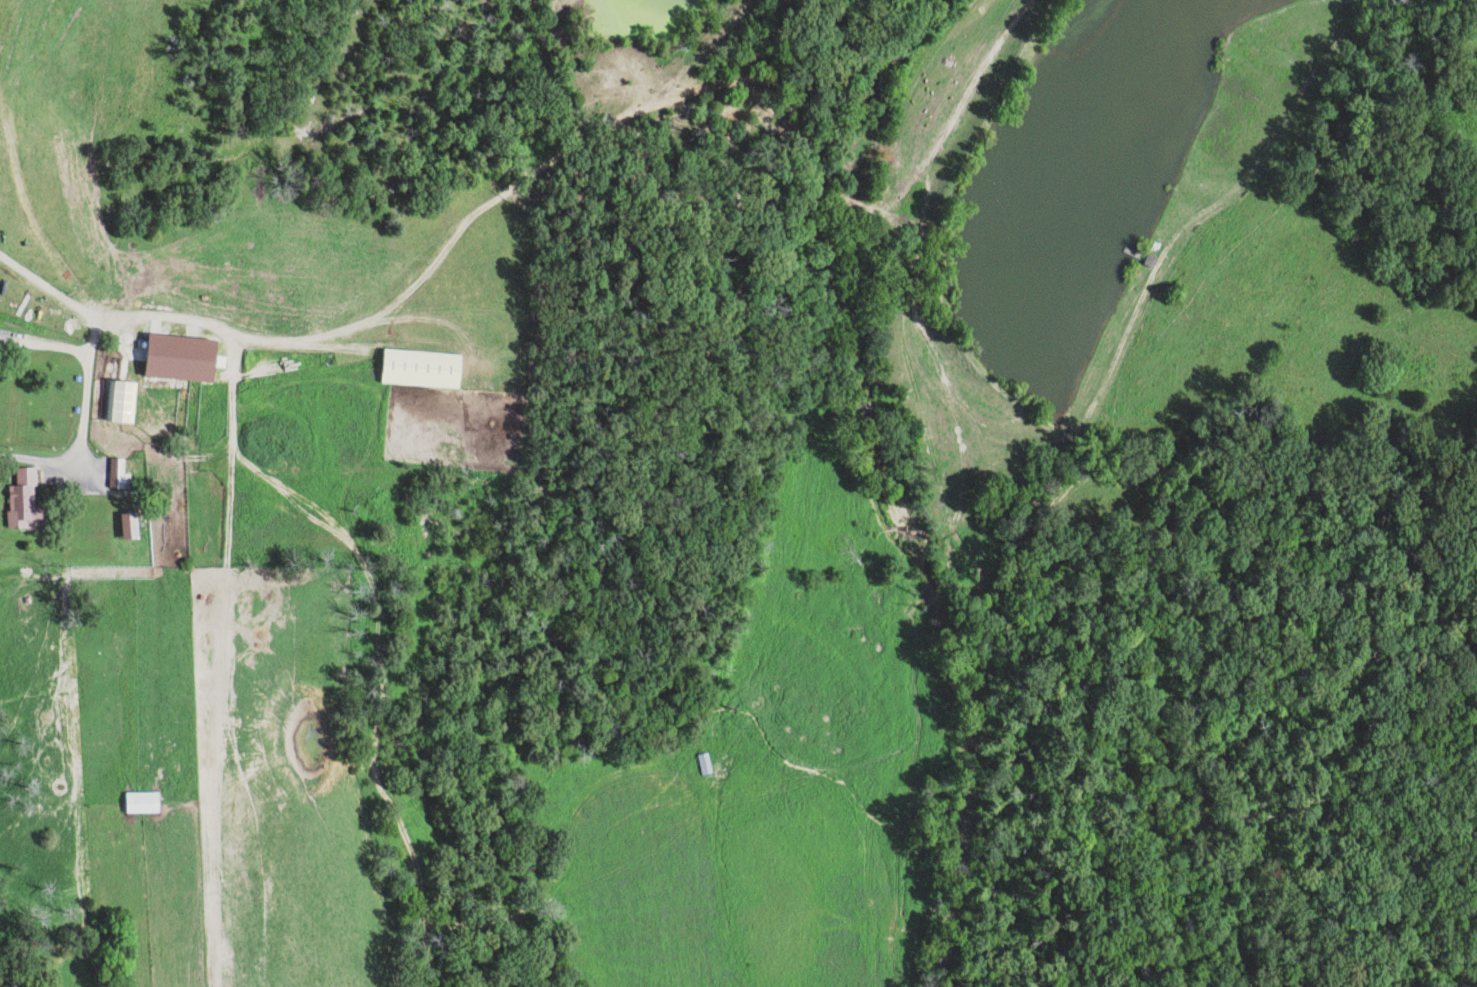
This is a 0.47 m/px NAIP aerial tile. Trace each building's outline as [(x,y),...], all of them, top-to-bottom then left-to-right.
[(187,390),(190,348),(144,345),(141,387),(187,390)] [(377,384),(457,389),(459,355),(379,350),(377,384)] [(131,424),(133,383),(107,382),(105,423),(131,424)] [(128,476),(122,476),(122,460),(108,460),(108,489),(128,489),(128,476)] [(5,487),(5,529),(34,529),(34,469),(15,469),(15,487),(5,487)] [(157,794),(122,794),(122,814),(157,814),(157,794)]
